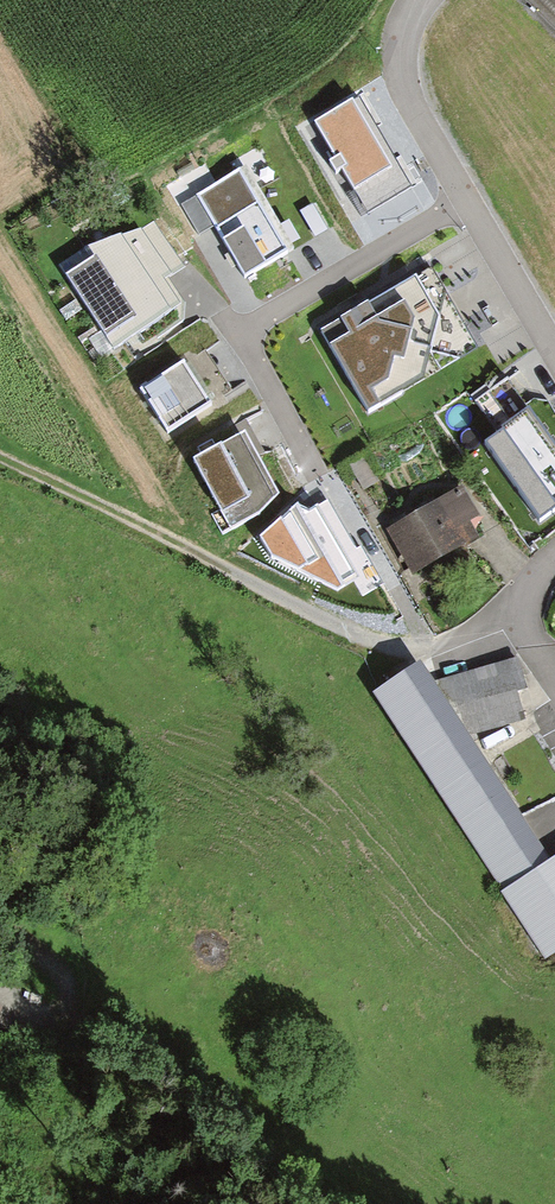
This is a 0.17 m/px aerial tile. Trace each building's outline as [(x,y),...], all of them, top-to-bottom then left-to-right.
[(401,185),(359,108),(314,133),(356,210),(401,185)] [(287,252),(242,175),(200,199),(246,276),(287,252)] [(148,220),(61,273),(108,349),(175,308),(158,281),(178,269),(148,220)] [(475,348),(429,268),(320,331),(365,410),(475,348)] [(214,406),(187,361),(138,391),(165,436),(214,406)] [(528,416),(484,449),(540,523),(554,512),(554,452),(528,416)] [(274,501),(239,439),(199,462),(233,524),(274,501)] [(468,487),(392,528),(419,576),(494,535),(468,487)] [(384,591),(374,533),(352,536),(345,496),(263,510),(272,560),(344,548),(352,596),(384,591)] [(381,691),(540,964),(554,952),(554,851),(486,737),(545,700),(521,656),(448,679),(438,659),(381,691)]
